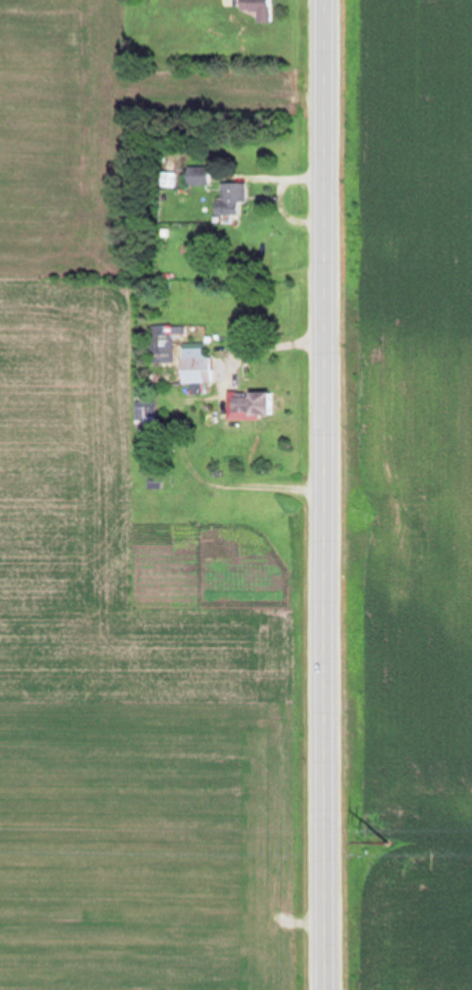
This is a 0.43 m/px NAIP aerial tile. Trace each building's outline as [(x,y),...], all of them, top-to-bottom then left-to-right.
[(238,12),(256,12),(256,21),(267,21),(267,0),(238,0),(238,12)] [(185,184),(207,184),(207,167),(185,167),(185,184)] [(214,199),(214,214),(237,214),(237,201),(245,201),(245,183),(220,183),(220,199),(214,199)] [(158,332),(158,350),(171,350),(171,332),(158,332)] [(201,392),(201,382),(211,382),(211,357),(205,357),(205,347),(180,347),(180,383),(190,383),(190,392),(201,392)] [(226,418),(273,418),(273,392),(226,392),(226,418)]
